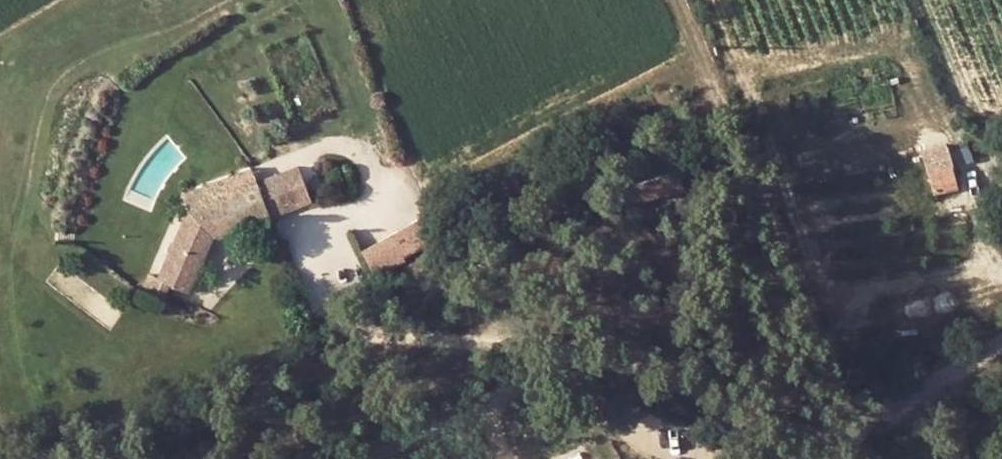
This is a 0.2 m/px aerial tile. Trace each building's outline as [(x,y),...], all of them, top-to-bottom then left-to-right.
[(925,159),(930,172),(954,166),(950,152),(925,159)] [(962,185),(954,166),(930,172),(936,193),(962,185)] [(686,171),(637,182),(640,198),(689,187),(686,171)] [(171,272),(162,268),(155,288),(178,298),(185,278),(201,285),(226,231),(285,209),(271,175),(225,194),(200,203),(171,272)] [(193,189),(200,203),(225,194),(217,179),(193,189)] [(432,214),(405,228),(418,252),(445,237),(432,214)]
